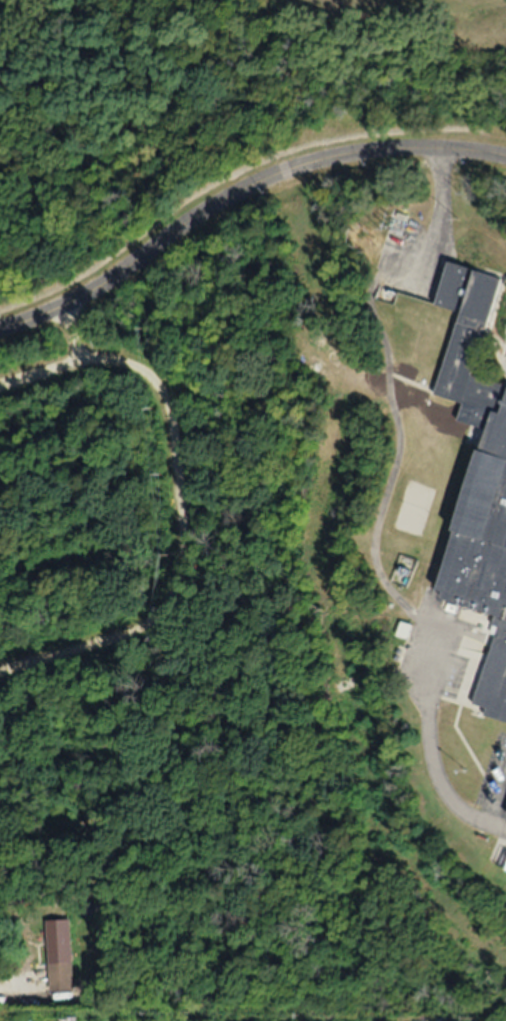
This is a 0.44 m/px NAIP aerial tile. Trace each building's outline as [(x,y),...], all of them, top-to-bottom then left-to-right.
[(481,381),(505,305),(505,285),(456,269),(441,310),(467,318),(441,399),(477,409),(472,426),(501,438),(445,606),(505,624),(505,389),(481,381)] [(480,712),(505,721),(505,631),(480,712)] [(47,920),(48,991),(72,991),(71,919),(47,920)]
